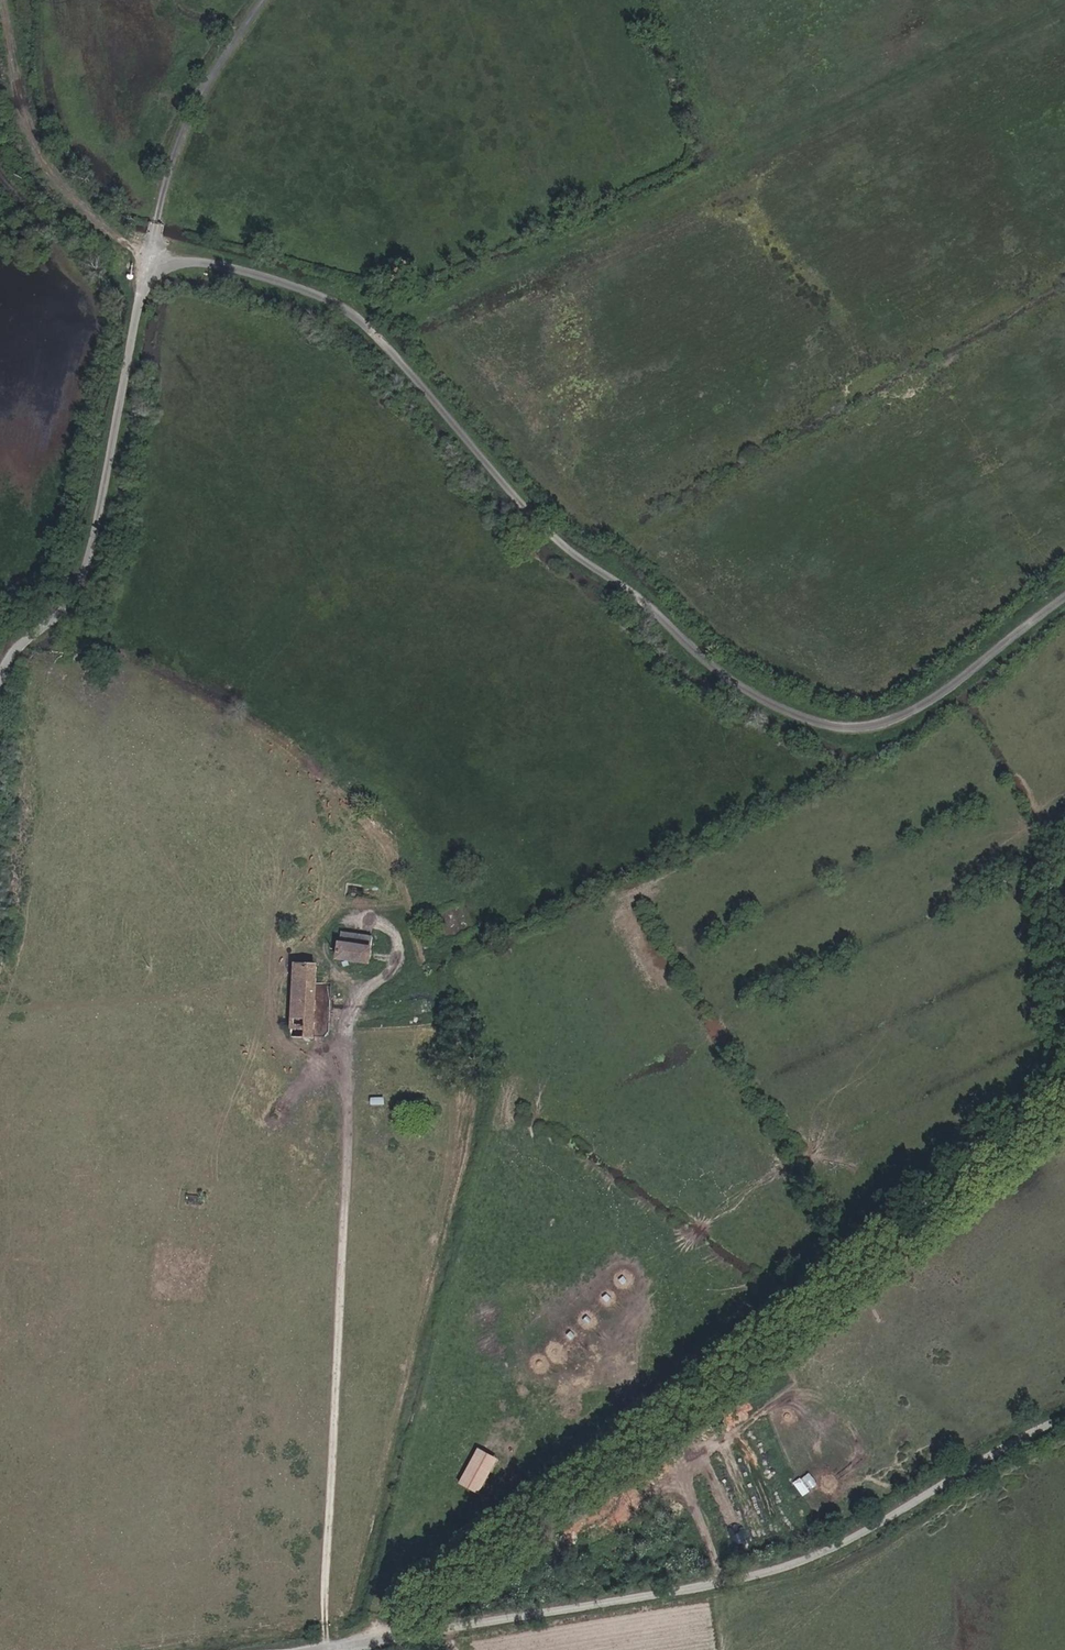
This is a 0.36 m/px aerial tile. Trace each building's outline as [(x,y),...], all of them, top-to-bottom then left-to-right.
[(372,946),(373,936),(342,932),(341,942),(372,946)] [(371,965),(373,946),(372,946),(341,942),(339,942),(336,960),(371,965)] [(315,1039),(318,965),(295,964),(291,1038),(315,1039)] [(529,1480),(532,1476),(533,1475),(534,1471),(536,1467),(517,1457),(512,1466),(499,1460),(477,1448),(459,1438),(450,1454),(452,1455),(442,1473),(512,1511),(521,1494),(524,1489),(526,1485),(529,1480)] [(811,1471),(796,1482),(806,1495),(821,1484),(811,1471)]
